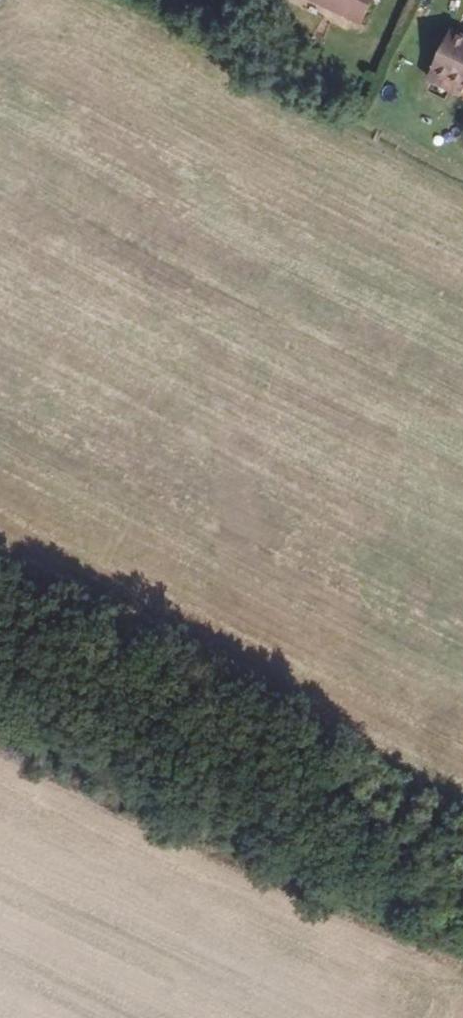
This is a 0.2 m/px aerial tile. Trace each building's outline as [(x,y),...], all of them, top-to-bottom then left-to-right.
[(361,20),(371,0),(319,0),(361,20)] [(450,38),(428,84),(446,93),(450,85),(462,91),(462,44),(450,38)]
